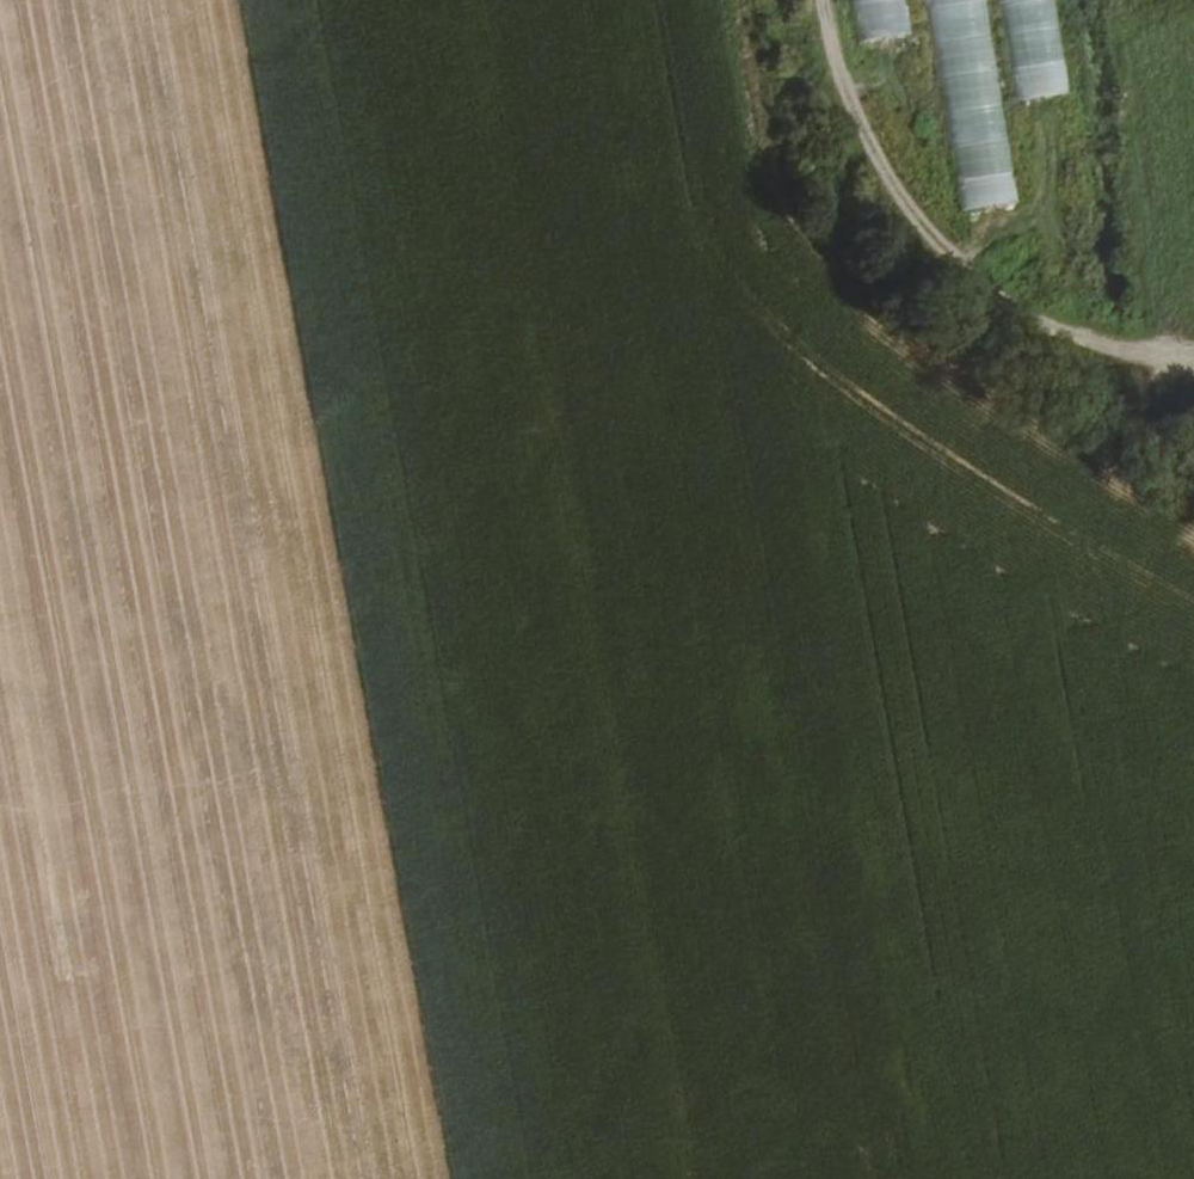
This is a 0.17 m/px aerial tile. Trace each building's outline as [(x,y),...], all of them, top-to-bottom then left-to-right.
[(901,0),(850,0),(856,39),(905,33),(901,0)] [(953,207),(1008,200),(982,0),(927,0),(953,207)] [(1016,99),(1066,91),(1052,0),(1001,0),(1016,99)]
